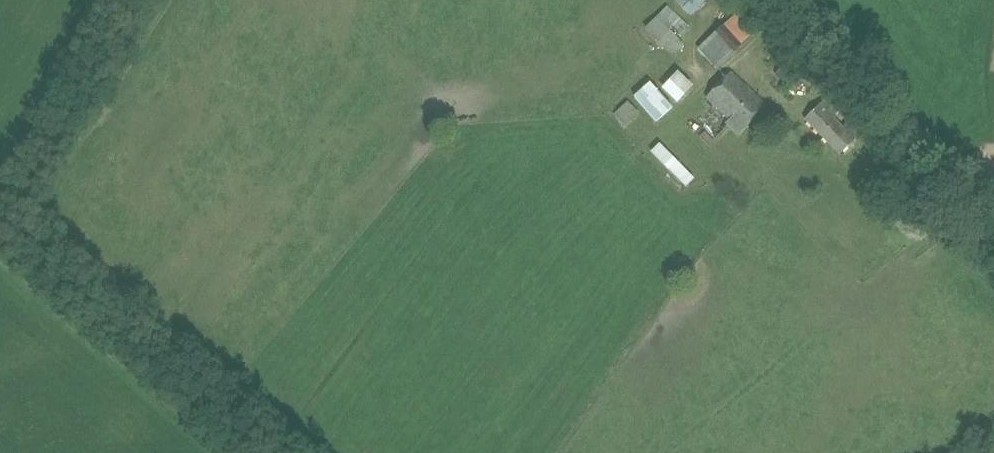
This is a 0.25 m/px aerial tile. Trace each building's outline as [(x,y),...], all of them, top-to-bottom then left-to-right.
[(673,27),(677,30),(681,33),(682,33),(688,25),(684,22),(666,6),(645,28),(674,56),(684,44),(670,30),(673,27)] [(740,10),(698,48),(716,68),(758,30),(740,10)] [(797,74),(785,63),(775,73),(787,84),(797,74)] [(727,123),(739,135),(767,106),(732,72),(706,99),(729,121),(727,123)] [(671,107),(650,82),(634,95),(655,121),(671,107)] [(840,156),(857,138),(863,131),(851,119),(844,126),(834,117),(842,109),(831,98),(827,102),(824,99),(820,103),(805,119),(840,156)] [(667,132),(657,141),(692,177),(701,168),(667,132)]
